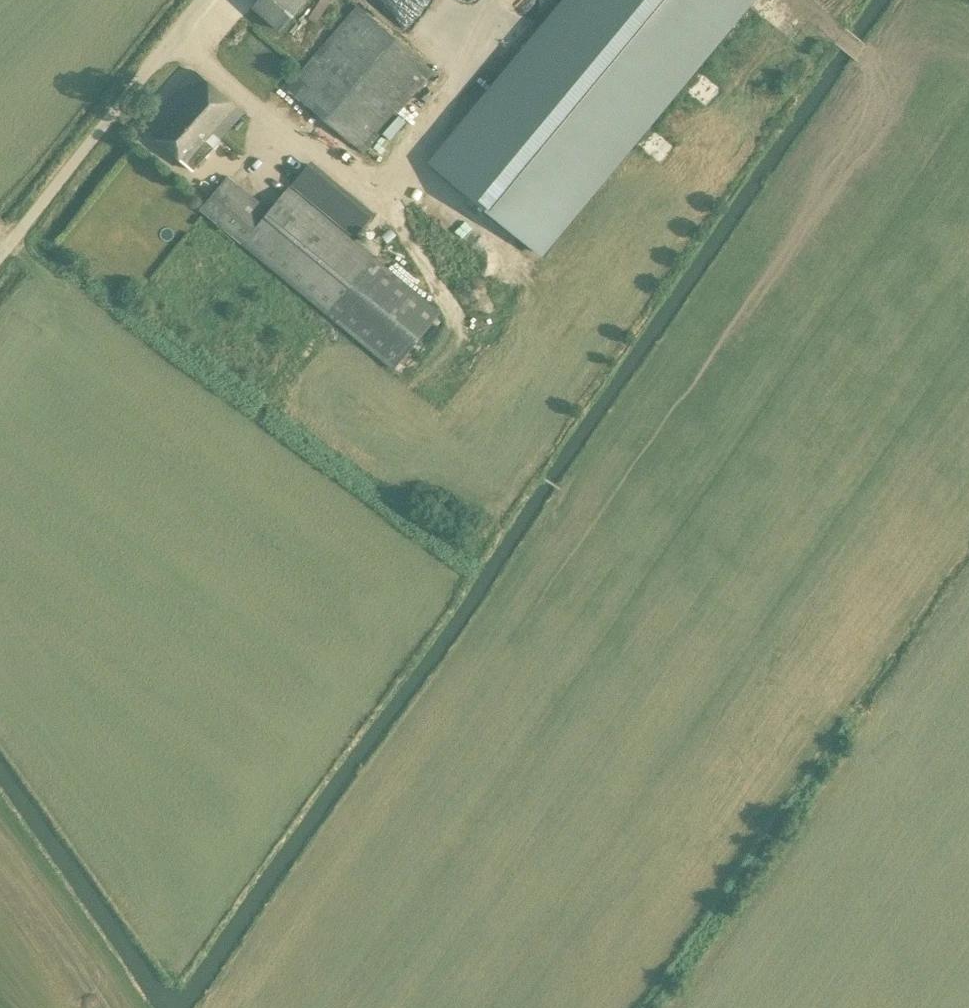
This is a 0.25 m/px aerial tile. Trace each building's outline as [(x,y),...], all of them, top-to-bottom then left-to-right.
[(251,7),(280,32),(306,1),(305,0),(257,0),(251,7)] [(426,162),(541,257),(755,0),(560,0),(426,162)] [(362,154),(434,71),(356,5),(285,88),(362,154)] [(192,169),(212,147),(212,148),(215,144),(244,113),(196,71),(147,129),(192,169)] [(290,185),(355,238),(375,214),(310,161),(290,185)] [(228,175),(199,209),(393,369),(440,312),(288,186),(269,209),(228,175)]
